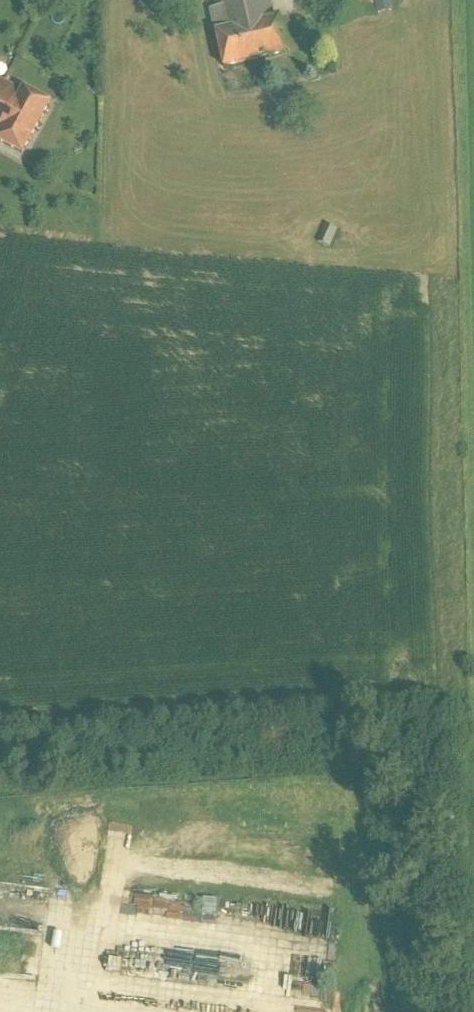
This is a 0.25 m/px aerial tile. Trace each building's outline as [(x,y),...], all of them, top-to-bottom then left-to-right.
[(269,0),(216,0),(218,8),(211,9),(224,67),(287,52),(279,17),(274,19),(269,0)] [(391,11),(389,0),(374,0),(377,14),(391,11)] [(0,79),(0,142),(22,154),(50,102),(24,88),(22,91),(0,79)] [(317,243),(331,248),(338,231),(324,225),(317,243)]
